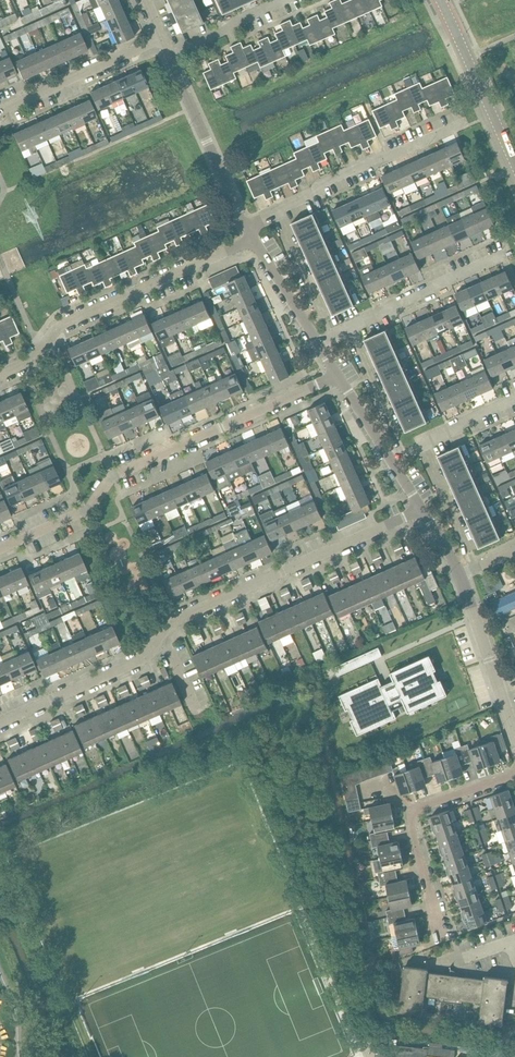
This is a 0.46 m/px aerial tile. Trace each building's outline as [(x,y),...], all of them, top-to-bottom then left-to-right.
[(56,9),(63,6),(60,0),(53,3),(56,9)] [(100,6),(106,19),(123,11),(118,0),(114,0),(100,6)] [(163,3),(168,14),(170,13),(194,2),(193,0),(170,0),(165,2),(163,3)] [(229,0),(215,0),(222,15),(233,9),(229,0)] [(233,9),(244,5),(242,0),(229,0),(233,9)] [(344,23),(334,0),(329,2),(331,8),(324,11),(334,34),(335,34),(332,28),(344,23)] [(357,17),(349,0),(342,3),(340,0),(334,0),(344,23),(357,17)] [(349,0),(357,17),(369,12),(364,0),(349,0)] [(381,6),(379,0),(364,0),(369,12),(381,6)] [(71,4),(75,13),(79,11),(75,2),(71,4)] [(170,13),(168,14),(172,24),(174,23),(198,12),(194,2),(170,13)] [(56,9),(53,3),(46,6),(49,12),(56,9)] [(57,12),(60,18),(67,15),(64,9),(57,12)] [(35,19),(41,16),(39,10),(32,13),(35,19)] [(123,11),(106,19),(111,31),(128,24),(123,11)] [(317,14),(312,17),(322,40),(334,34),(324,11),(326,17),(319,20),(317,14)] [(57,12),(50,15),(53,21),(60,18),(57,12)] [(174,23),(172,24),(177,34),(179,33),(184,31),(203,23),(198,12),(174,23)] [(28,22),(35,19),(32,13),(25,16),(28,22)] [(7,24),(14,21),(11,15),(4,18),(7,24)] [(310,45),(322,40),(312,17),(306,19),(309,25),(302,28),(300,22),(299,22),(310,45)] [(43,18),(36,22),(38,27),(45,24),(43,18)] [(78,20),(82,29),(86,27),(82,18),(78,20)] [(290,20),(285,22),(295,45),(307,40),(309,45),(310,45),(299,22),(292,25),(290,20)] [(36,22),(29,25),(31,31),(38,27),(36,22)] [(283,50),(295,45),(285,22),(279,24),(282,30),(275,33),(285,56),(283,50)] [(88,28),(90,34),(99,30),(97,24),(88,28)] [(128,24),(111,31),(117,44),(134,36),(128,24)] [(25,26),(14,31),(17,37),(28,32),(25,26)] [(91,36),(86,27),(82,29),(86,38),(91,36)] [(14,31),(7,34),(10,40),(17,37),(14,31)] [(88,50),(80,32),(69,37),(77,55),(88,50)] [(273,62),(285,56),(275,33),(274,34),(276,40),(270,42),(268,37),(262,39),(273,62)] [(77,55),(69,37),(58,42),(66,60),(77,55)] [(250,44),(260,67),(262,72),(274,66),(272,62),(273,62),(262,39),(257,41),(260,47),(253,50),(250,44)] [(106,41),(97,45),(100,51),(109,47),(106,41)] [(66,60),(58,42),(47,47),(55,65),(66,60)] [(249,72),(260,67),(250,44),(243,48),(240,42),(235,44),(245,67),(247,66),(249,72)] [(93,55),(98,53),(94,43),(89,45),(93,55)] [(225,56),(236,78),(233,73),(245,67),(235,44),(230,47),(232,52),(225,56)] [(47,47),(36,52),(44,69),(55,65),(47,47)] [(303,48),(298,51),(302,61),(308,59),(303,48)] [(44,69),(36,52),(26,57),(34,74),(44,69)] [(223,84),(236,78),(225,56),(228,61),(221,65),(218,59),(213,61),(223,84)] [(9,57),(0,61),(0,66),(6,80),(17,75),(9,57)] [(34,74),(26,57),(15,62),(23,79),(34,74)] [(203,72),(210,90),(223,84),(213,61),(208,63),(210,69),(203,72)] [(128,75),(135,92),(148,86),(141,70),(128,75)] [(123,98),(135,92),(128,75),(115,81),(123,98)] [(447,77),(435,82),(445,106),(449,104),(446,98),(455,94),(447,77)] [(110,103),(123,98),(115,81),(103,87),(110,103)] [(419,104),(427,100),(422,88),(420,82),(407,88),(418,111),(421,109),(419,104)] [(435,82),(422,88),(427,100),(430,106),(439,102),(441,107),(445,106),(435,82)] [(97,109),(110,103),(103,87),(90,92),(97,109)] [(407,88),(394,94),(397,99),(403,111),(411,107),(414,113),(418,111),(407,88)] [(405,117),(403,111),(397,99),(385,105),(395,128),(399,126),(396,121),(405,117)] [(89,100),(77,105),(84,122),(97,117),(89,100)] [(72,128),(84,122),(77,105),(64,111),(72,128)] [(385,105),(372,110),(380,128),(389,124),(392,130),(395,128),(385,105)] [(64,111),(51,117),(59,134),(72,128),(64,111)] [(115,115),(111,117),(118,131),(122,129),(121,127),(115,115)] [(163,119),(161,115),(151,119),(153,123),(163,119)] [(46,139),(59,134),(51,117),(39,122),(46,139)] [(369,119),(357,124),(367,148),(370,146),(368,140),(377,136),(369,119)] [(39,122),(26,128),(34,145),(46,139),(39,122)] [(145,122),(135,126),(137,131),(147,127),(145,122)] [(340,146),(349,142),(344,130),(345,130),(342,124),(329,130),(339,153),(343,151),(340,146)] [(367,148),(357,124),(345,130),(344,130),(349,142),(352,148),(361,144),(363,149),(367,148)] [(128,135),(137,131),(135,126),(126,130),(128,135)] [(26,128),(13,134),(21,151),(28,148),(31,154),(37,152),(36,150),(34,145),(26,128)] [(329,130),(316,136),(319,141),(324,153),(325,153),(333,149),(336,155),(339,153),(329,130)] [(112,142),(122,138),(119,133),(110,137),(112,142)] [(109,143),(107,139),(97,143),(99,148),(109,143)] [(327,158),(325,153),(324,153),(319,141),(307,147),(317,170),(321,168),(318,163),(327,158)] [(458,142),(445,148),(453,165),(465,159),(458,142)] [(84,155),(93,151),(91,146),(81,150),(84,155)] [(307,147),(294,153),(296,158),(297,158),(302,170),(311,166),(314,172),(317,170),(307,147)] [(440,170),(453,165),(445,148),(432,153),(440,170)] [(74,159),(84,155),(81,150),(72,154),(74,159)] [(432,153),(420,159),(427,176),(440,170),(432,153)] [(58,166),(68,162),(66,157),(56,161),(58,166)] [(305,175),(302,170),(297,158),(296,158),(284,164),(295,187),(298,185),(296,179),(305,175)] [(415,181),(427,176),(420,159),(407,165),(415,181)] [(49,170),(58,166),(56,161),(47,166),(49,170)] [(295,187),(284,164),(272,169),(280,187),(289,183),(291,188),(295,187)] [(407,165),(395,170),(402,187),(415,181),(407,165)] [(33,177),(43,173),(41,169),(31,173),(33,177)] [(272,169),(260,175),(270,198),(274,196),(271,191),(280,187),(272,169)] [(389,193),(402,187),(395,170),(382,176),(389,193)] [(458,176),(463,188),(476,182),(474,177),(471,178),(469,172),(458,176)] [(270,198),(260,175),(247,180),(255,198),(264,194),(266,200),(270,198)] [(457,185),(448,189),(450,193),(459,189),(457,185)] [(477,185),(467,189),(469,194),(479,189),(477,185)] [(391,204),(383,187),(370,193),(378,210),(391,204)] [(441,197),(450,193),(448,189),(439,193),(441,197)] [(461,192),(452,196),(454,201),(463,197),(461,192)] [(381,217),(378,210),(370,193),(358,199),(365,216),(368,222),(381,217)] [(432,196),(423,200),(425,204),(434,200),(432,196)] [(444,205),(454,201),(452,196),(442,200),(444,205)] [(365,216),(358,199),(345,204),(353,221),(365,216)] [(416,208),(425,204),(423,200),(414,204),(416,208)] [(471,207),(474,213),(482,230),(495,225),(484,201),(471,207)] [(436,203),(426,207),(428,212),(438,208),(436,203)] [(208,204),(195,210),(205,233),(209,231),(206,226),(216,222),(208,204)] [(353,221),(345,204),(333,210),(340,227),(353,221)] [(400,216),(409,211),(407,207),(398,211),(400,216)] [(426,207),(417,211),(419,216),(428,212),(426,207)] [(205,233),(195,210),(183,215),(190,233),(199,229),(202,235),(205,233)] [(296,234),(320,223),(315,212),(291,223),(296,234)] [(474,213),(462,219),(469,236),(482,230),(474,213)] [(401,219),(403,223),(413,219),(411,214),(401,219)] [(183,215),(170,221),(181,244),(184,243),(182,237),(190,233),(183,215)] [(169,218),(157,224),(158,226),(167,248),(168,248),(166,244),(174,240),(177,246),(181,244),(170,221),(169,218)] [(462,219),(449,225),(457,242),(469,236),(462,219)] [(398,220),(385,225),(386,228),(388,233),(401,227),(398,220)] [(324,233),(320,223),(296,234),(300,244),(324,233)] [(449,225),(437,230),(444,247),(457,242),(449,225)] [(159,231),(147,236),(157,259),(161,258),(158,252),(167,248),(158,226),(157,227),(159,231)] [(376,239),(385,234),(383,230),(374,234),(376,239)] [(402,230),(393,234),(395,239),(405,235),(402,230)] [(437,230),(424,236),(432,253),(444,247),(437,230)] [(145,232),(133,237),(135,242),(142,259),(143,259),(151,255),(154,261),(157,259),(147,236),(145,232)] [(305,254),(329,243),(324,233),(300,244),(305,254)] [(367,243),(376,239),(374,234),(364,238),(367,243)] [(390,236),(377,242),(379,246),(392,241),(390,236)] [(411,242),(419,259),(432,253),(424,236),(411,242)] [(341,238),(335,241),(337,248),(344,245),(341,238)] [(350,250),(360,246),(358,241),(348,245),(350,250)] [(136,246),(124,251),(134,274),(138,273),(135,267),(145,263),(143,259),(142,259),(135,242),(134,242),(136,246)] [(370,250),(379,246),(377,242),(368,246),(370,250)] [(333,254),(329,243),(305,254),(309,264),(333,254)] [(361,249),(352,253),(354,258),(356,262),(369,256),(365,247),(361,249)] [(134,274),(124,251),(112,257),(119,274),(128,270),(131,276),(134,274)] [(413,253),(400,259),(407,276),(420,270),(413,253)] [(314,274),(338,264),(333,254),(309,264),(314,274)] [(112,257),(99,262),(110,286),(113,284),(110,278),(119,274),(112,257)] [(387,264),(395,281),(407,276),(400,259),(387,264)] [(93,281),(92,282),(94,286),(103,281),(106,287),(110,286),(99,262),(87,268),(85,264),(93,281)] [(85,264),(72,270),(83,293),(86,291),(84,286),(92,282),(93,281),(85,264)] [(342,274),(338,264),(314,274),(318,285),(342,274)] [(387,264),(375,270),(382,287),(395,281),(387,264)] [(373,265),(360,271),(369,293),(382,287),(375,270),(373,265)] [(235,279),(241,276),(236,266),(231,268),(235,279)] [(65,268),(58,271),(60,275),(68,293),(77,289),(79,295),(83,293),(72,270),(66,272),(65,268)] [(231,268),(225,271),(230,281),(235,279),(231,268)] [(227,283),(230,281),(225,271),(219,273),(224,284),(227,283)] [(513,288),(506,271),(493,277),(501,294),(513,288)] [(219,286),(224,284),(219,273),(214,276),(219,286)] [(323,295),(347,284),(342,274),(318,285),(323,295)] [(241,276),(235,279),(230,281),(227,283),(233,295),(250,288),(244,275),(241,276)] [(213,289),(219,286),(214,276),(208,278),(213,289)] [(488,299),(501,294),(493,277),(480,282),(488,299)] [(480,282),(468,288),(479,312),(491,306),(488,299),(480,282)] [(351,294),(347,284),(323,295),(328,305),(351,294)] [(250,288),(233,295),(239,308),(256,300),(250,288)] [(468,288),(455,294),(466,318),(479,312),(468,288)] [(204,293),(208,303),(212,301),(208,291),(204,293)] [(351,294),(328,305),(332,315),(337,314),(357,305),(360,303),(356,292),(351,294)] [(211,317),(203,300),(190,306),(198,323),(211,317)] [(256,300),(239,308),(244,320),(261,313),(256,300)] [(464,322),(456,305),(444,311),(451,328),(453,333),(464,328),(462,323),(464,322)] [(198,323),(190,306),(178,312),(185,329),(198,323)] [(211,309),(215,319),(219,317),(215,307),(211,309)] [(451,328),(444,311),(431,316),(438,333),(451,328)] [(493,311),(484,315),(489,326),(498,322),(496,318),(493,311)] [(185,329),(178,312),(165,317),(173,334),(185,329)] [(261,313),(244,320),(250,333),(267,325),(261,313)] [(498,322),(507,318),(505,313),(496,318),(498,322)] [(145,314),(132,320),(140,337),(142,342),(142,343),(155,337),(152,331),(145,314)] [(0,321),(0,325),(9,344),(12,343),(10,337),(19,333),(11,315),(0,321)] [(438,333),(431,316),(418,322),(426,339),(438,333)] [(165,317),(152,323),(163,347),(176,341),(173,334),(165,317)] [(215,319),(219,328),(224,326),(219,317),(215,319)] [(512,319),(499,325),(504,334),(510,331),(508,327),(514,324),(512,319)] [(142,342),(140,337),(132,320),(119,326),(127,342),(129,348),(142,342)] [(426,339),(418,322),(405,328),(413,345),(426,339)] [(3,340),(5,346),(9,344),(0,325),(0,341),(3,340)] [(250,333),(244,336),(248,343),(245,344),(247,349),(255,346),(272,338),(267,325),(250,333)] [(473,334),(482,329),(480,325),(471,329),(473,334)] [(490,329),(487,331),(489,335),(489,336),(492,334),(495,341),(505,337),(504,334),(499,325),(490,329)] [(107,331),(114,348),(127,342),(119,326),(107,331)] [(388,329),(364,340),(368,350),(392,339),(388,329)] [(94,337),(102,354),(114,348),(107,331),(94,337)] [(226,344),(231,342),(227,332),(222,335),(226,344)] [(474,336),(476,341),(486,337),(484,332),(474,336)] [(82,343),(89,359),(102,354),(94,337),(82,343)] [(255,346),(247,349),(253,362),(261,358),(278,351),(272,338),(255,346)] [(223,344),(221,339),(211,343),(213,348),(223,344)] [(397,349),(392,339),(368,350),(373,360),(397,349)] [(441,339),(437,341),(442,354),(446,352),(447,352),(441,339)] [(474,345),(472,340),(462,344),(465,349),(474,345)] [(226,344),(230,353),(235,351),(231,342),(226,344)] [(69,348),(77,365),(89,359),(82,343),(69,348)] [(204,346),(195,351),(197,355),(206,351),(204,346)] [(224,347),(214,351),(216,356),(226,351),(224,347)] [(449,356),(458,352),(456,347),(447,352),(449,356)] [(465,359),(478,353),(475,348),(463,354),(465,359)] [(497,354),(505,371),(514,366),(514,360),(510,348),(497,354)] [(397,349),(373,360),(377,370),(401,360),(397,349)] [(167,357),(170,362),(172,367),(185,361),(180,351),(167,357)] [(188,359),(197,355),(195,351),(186,355),(188,359)] [(278,351),(261,358),(267,371),(284,363),(278,351)] [(439,360),(449,356),(447,352),(446,352),(442,354),(437,356),(439,360)] [(164,358),(162,353),(153,357),(155,362),(164,358)] [(199,358),(201,363),(210,359),(208,354),(199,358)] [(463,354),(450,359),(452,364),(454,369),(467,364),(465,359),(463,354)] [(484,359),(492,376),(505,371),(497,354),(484,359)] [(158,368),(167,364),(164,358),(155,362),(158,368)] [(202,366),(201,363),(199,358),(186,364),(188,368),(190,372),(202,366)] [(233,360),(237,369),(242,367),(238,358),(233,360)] [(423,368),(433,363),(431,359),(421,363),(423,368)] [(443,368),(452,364),(450,359),(441,363),(443,368)] [(142,368),(148,365),(146,360),(137,365),(139,369),(142,368)] [(406,370),(401,360),(377,370),(382,381),(406,370)] [(148,365),(142,368),(145,374),(148,381),(150,385),(160,381),(163,379),(161,375),(158,368),(155,362),(151,363),(148,365)] [(284,363),(267,371),(272,384),(289,376),(284,363)] [(161,375),(164,373),(170,371),(167,364),(158,368),(161,375)] [(186,364),(174,369),(176,374),(188,368),(186,364)] [(130,373),(139,369),(137,365),(128,369),(130,373)] [(434,366),(425,371),(427,375),(428,379),(441,373),(437,365),(434,366)] [(237,369),(242,378),(246,376),(242,367),(237,369)] [(109,368),(96,374),(97,376),(101,386),(114,380),(112,376),(109,368)] [(164,373),(161,375),(163,379),(165,384),(177,378),(176,374),(174,369),(170,371),(164,373)] [(406,370),(382,381),(387,391),(411,380),(406,370)] [(473,376),(480,393),(493,388),(486,371),(473,376)] [(121,372),(112,376),(114,380),(123,376),(121,372)] [(140,372),(131,376),(133,381),(143,377),(140,372)] [(236,373),(223,379),(231,396),(243,390),(236,373)] [(460,382),(468,399),(480,393),(473,376),(460,382)] [(89,379),(84,382),(88,392),(94,389),(89,379)] [(124,379),(115,383),(117,388),(126,384),(124,379)] [(231,396),(223,379),(210,384),(218,401),(231,396)] [(415,390),(411,380),(387,391),(391,401),(415,390)] [(200,381),(195,383),(198,390),(205,407),(218,401),(210,384),(203,388),(200,381)] [(448,388),(455,405),(468,399),(460,382),(448,388)] [(108,392),(117,388),(115,383),(106,387),(108,392)] [(249,394),(253,392),(249,383),(245,385),(249,394)] [(435,394),(442,410),(455,405),(448,388),(435,394)] [(182,389),(170,395),(173,401),(180,418),(193,413),(185,396),(182,389)] [(205,407),(198,390),(185,396),(193,413),(205,407)] [(415,390),(391,401),(396,411),(420,400),(415,390)] [(149,391),(136,397),(140,404),(147,421),(160,415),(152,399),(149,391)] [(20,392),(8,398),(15,415),(18,421),(18,422),(31,416),(28,409),(20,392)] [(0,401),(0,415),(2,421),(5,427),(18,421),(15,415),(8,398),(0,401)] [(424,411),(420,400),(396,411),(400,421),(424,411)] [(180,418),(173,401),(160,407),(168,424),(180,418)] [(308,409),(313,422),(330,415),(325,402),(308,409)] [(124,403),(111,409),(114,416),(122,432),(135,427),(127,410),(124,403)] [(147,421),(140,404),(127,410),(135,427),(147,421)] [(111,408),(98,414),(102,421),(109,438),(122,432),(114,416),(111,409),(111,408)] [(405,432),(429,421),(424,411),(400,421),(405,432)] [(313,422),(319,435),(336,427),(330,415),(313,422)] [(283,421),(287,430),(292,428),(287,419),(283,421)] [(36,427),(26,431),(30,440),(40,436),(36,427)] [(319,435),(325,447),(342,440),(336,427),(319,435)] [(289,444),(282,428),(269,433),(277,450),(289,444)] [(505,434),(512,451),(514,457),(514,429),(505,434)] [(264,456),(277,450),(269,433),(256,439),(264,456)] [(512,451),(505,434),(492,439),(500,456),(512,451)] [(294,446),(299,444),(295,435),(290,437),(294,446)] [(14,447),(23,443),(21,438),(12,443),(14,447)] [(14,447),(12,443),(11,439),(0,444),(0,449),(2,453),(14,447)] [(41,439),(32,443),(34,448),(43,443),(41,439)] [(264,456),(256,439),(244,445),(251,461),(264,456)] [(500,456),(492,439),(479,445),(490,468),(502,462),(500,456)] [(325,447),(330,460),(347,452),(342,440),(325,447)] [(294,446),(298,455),(303,453),(299,444),(294,446)] [(244,445),(231,450),(239,467),(242,475),(255,469),(251,461),(244,445)] [(442,466),(466,455),(461,445),(437,456),(442,466)] [(25,446),(16,450),(18,455),(27,451),(25,446)] [(16,450),(6,454),(9,459),(18,455),(16,450)] [(231,450),(219,456),(226,473),(230,480),(242,475),(239,467),(231,450)] [(330,460),(336,472),(353,465),(347,452),(330,460)] [(470,466),(466,455),(442,466),(446,476),(470,466)] [(219,456),(206,462),(213,478),(218,488),(219,490),(232,485),(230,480),(226,473),(219,456)] [(37,464),(40,471),(48,488),(61,482),(50,458),(37,464)] [(305,471),(310,469),(306,460),(301,462),(305,471)] [(336,472),(342,485),(358,477),(353,465),(336,472)] [(451,487),(475,476),(470,466),(446,476),(451,487)] [(301,471),(299,467),(290,471),(292,475),(301,471)] [(501,469),(492,473),(494,477),(496,482),(505,477),(509,476),(506,471),(505,468),(501,469)] [(305,471),(309,480),(314,478),(310,469),(305,471)] [(40,471),(28,477),(35,493),(48,488),(40,471)] [(487,472),(482,474),(485,482),(491,480),(487,472)] [(215,490),(208,473),(195,479),(202,496),(215,490)] [(276,483),(285,478),(283,474),(274,478),(276,483)] [(303,474),(293,478),(295,483),(305,479),(303,474)] [(0,481),(0,483),(2,488),(10,505),(23,499),(15,482),(12,475),(0,481)] [(479,486),(475,476),(451,487),(455,497),(479,486)] [(28,477),(15,482),(23,499),(35,493),(28,477)] [(342,485),(336,488),(341,500),(347,498),(364,490),(359,477),(342,485)] [(276,483),(274,478),(265,482),(267,487),(276,483)] [(190,501),(202,496),(195,479),(182,484),(190,501)] [(277,485),(279,490),(288,486),(286,481),(277,485)] [(498,487),(500,491),(509,487),(507,482),(498,487)] [(190,501),(182,484),(170,490),(177,507),(190,501)] [(251,494),(260,490),(258,485),(249,489),(251,494)] [(277,485),(268,490),(270,494),(279,490),(277,485)] [(316,496),(321,494),(317,485),(312,487),(316,496)] [(460,507),(484,496),(479,486),(455,497),(460,507)] [(251,494),(249,489),(240,493),(242,498),(251,494)] [(165,512),(177,507),(170,490),(157,495),(165,512)] [(353,510),(356,509),(362,506),(368,504),(370,503),(364,490),(347,498),(353,510)] [(11,516),(1,493),(0,494),(0,521),(11,516)] [(252,497),(254,501),(263,497),(261,493),(252,497)] [(316,496),(320,506),(325,503),(321,494),(316,496)] [(165,512),(157,495),(144,501),(152,518),(165,512)] [(488,506),(484,496),(460,507),(464,517),(488,506)] [(504,501),(514,525),(514,496),(504,501)] [(299,500),(286,506),(297,529),(309,523),(302,508),(299,500)] [(139,524),(152,518),(144,501),(132,507),(139,524)] [(235,501),(225,505),(230,516),(240,512),(237,507),(235,501)] [(250,502),(237,507),(240,512),(240,514),(244,512),(253,508),(250,502)] [(315,502),(302,508),(309,523),(322,518),(315,502)] [(371,510),(368,504),(362,506),(365,513),(371,510)] [(286,505),(274,511),(277,518),(284,535),(297,529),(286,506),(286,505)] [(365,513),(362,506),(356,509),(361,520),(367,517),(365,513)] [(469,527),(493,517),(488,506),(464,517),(469,527)] [(253,508),(244,512),(246,517),(255,513),(253,508)] [(272,509),(260,514),(264,523),(271,540),(284,535),(277,518),(274,511),(272,509)] [(353,510),(351,512),(355,522),(361,520),(356,509),(353,510)] [(328,522),(332,520),(328,510),(323,512),(328,522)] [(227,516),(225,512),(215,516),(217,521),(227,516)] [(350,525),(355,522),(351,512),(345,514),(350,525)] [(345,514),(339,517),(344,527),(350,525),(345,514)] [(344,527),(339,517),(334,519),(339,530),(344,527)] [(498,527),(493,517),(469,527),(474,538),(498,527)] [(201,528),(211,524),(209,519),(199,523),(201,528)] [(228,520),(219,524),(221,528),(230,524),(228,520)] [(201,528),(199,523),(190,527),(192,532),(201,528)] [(186,526),(173,531),(174,534),(176,539),(186,535),(189,533),(187,529),(186,526)] [(212,527),(203,531),(205,535),(214,531),(212,527)] [(478,548),(502,537),(498,527),(474,538),(478,548)] [(247,528),(234,534),(240,546),(247,563),(260,557),(252,540),(247,528)] [(203,531),(194,535),(196,539),(205,535),(203,531)] [(176,539),(174,534),(165,538),(167,543),(176,539)] [(265,535),(252,540),(260,557),(273,552),(265,535)] [(187,538),(178,542),(180,547),(189,542),(187,538)] [(235,539),(224,544),(224,545),(227,552),(235,569),(247,563),(240,546),(239,547),(235,539)] [(151,550),(161,546),(158,541),(149,546),(151,550)] [(178,542),(169,546),(171,551),(180,547),(178,542)] [(396,543),(401,554),(405,552),(400,542),(396,543)] [(396,543),(393,545),(397,555),(401,554),(396,543)] [(162,549),(152,553),(156,562),(158,567),(166,563),(171,561),(167,552),(165,548),(162,549)] [(375,553),(380,563),(384,562),(379,551),(375,553)] [(227,552),(215,557),(222,574),(235,569),(227,552)] [(79,553),(66,558),(74,575),(77,583),(90,577),(79,553)] [(375,553),(371,555),(376,565),(380,563),(375,553)] [(416,556),(405,561),(414,584),(415,586),(419,584),(428,605),(436,601),(431,591),(438,587),(438,588),(439,587),(432,573),(432,572),(431,569),(428,564),(423,566),(420,567),(416,556)] [(215,557),(202,563),(210,580),(222,574),(215,557)] [(61,581),(74,575),(66,558),(53,564),(61,581)] [(354,562),(358,573),(362,571),(357,561),(354,562)] [(405,561),(394,566),(404,588),(414,584),(405,561)] [(354,562),(350,564),(354,575),(358,573),(354,562)] [(210,580),(202,563),(190,569),(197,586),(210,580)] [(61,581),(53,564),(41,570),(48,587),(61,581)] [(404,588),(394,566),(383,571),(393,593),(404,588)] [(8,573),(15,589),(28,584),(21,567),(8,573)] [(190,569),(177,574),(185,591),(197,586),(190,569)] [(51,593),(48,587),(41,570),(28,575),(38,598),(51,593)] [(332,572),(337,582),(341,581),(336,570),(332,572)] [(382,598),(393,593),(383,571),(372,576),(382,598)] [(332,572),(328,574),(333,584),(337,582),(332,572)] [(3,595),(15,589),(8,573),(0,576),(0,589),(3,595)] [(185,591),(177,574),(164,580),(172,597),(185,591)] [(489,593),(495,590),(498,589),(491,574),(482,578),(489,593)] [(372,576),(362,581),(372,603),(382,598),(372,576)] [(305,579),(309,589),(313,587),(309,577),(305,579)] [(305,579),(301,580),(305,591),(309,589),(305,579)] [(362,581),(351,585),(361,608),(372,603),(362,581)] [(89,600),(98,596),(93,584),(85,587),(89,595),(87,596),(89,600)] [(361,608),(351,585),(340,590),(350,612),(361,608)] [(287,586),(283,588),(288,599),(292,597),(287,586)] [(284,600),(288,599),(283,588),(279,590),(284,600)] [(339,617),(350,612),(340,590),(329,595),(339,617)] [(484,595),(487,601),(498,596),(495,590),(489,593),(484,595)] [(334,614),(324,592),(313,597),(323,619),(334,614)] [(492,603),(497,615),(514,607),(514,592),(492,603)] [(262,598),(266,608),(270,606),(266,596),(262,598)] [(53,597),(47,600),(51,609),(57,606),(53,597)] [(323,619),(313,597),(302,602),(312,624),(323,619)] [(262,598),(258,600),(263,610),(266,608),(262,598)] [(73,607),(82,603),(80,599),(71,603),(73,607)] [(100,599),(90,603),(92,608),(102,603),(100,599)] [(312,624),(302,602),(291,606),(301,629),(312,624)] [(64,611),(73,607),(71,603),(62,607),(64,611)] [(40,610),(38,606),(29,610),(31,614),(40,610)] [(83,606),(74,610),(76,615),(85,611),(83,606)] [(301,629),(291,606),(281,611),(291,633),(301,629)] [(48,619),(57,614),(55,610),(46,614),(48,619)] [(74,610),(65,614),(67,619),(76,615),(74,610)] [(238,613),(243,623),(247,622),(242,611),(238,613)] [(281,611),(270,616),(280,638),(283,646),(294,641),(291,633),(281,611)] [(45,612),(33,617),(37,627),(40,626),(42,630),(51,626),(49,622),(48,619),(46,614),(45,612)] [(15,622),(24,618),(22,613),(13,617),(15,622)] [(238,613),(235,615),(239,625),(243,623),(238,613)] [(494,617),(499,628),(505,625),(500,614),(497,615),(494,617)] [(280,638),(270,616),(259,621),(269,643),(280,638)] [(15,622),(13,617),(3,621),(6,626),(15,622)] [(49,622),(51,626),(60,622),(58,617),(49,622)] [(221,621),(217,623),(222,633),(226,631),(221,621)] [(218,635),(222,633),(217,623),(213,624),(218,635)] [(16,625),(7,629),(9,633),(18,629),(16,625)] [(112,625),(99,631),(106,648),(119,643),(112,625)] [(268,648),(258,626),(247,631),(256,653),(268,648)] [(24,633),(26,637),(35,633),(33,629),(24,633)] [(99,631),(86,637),(94,654),(106,648),(99,631)] [(196,632),(200,643),(204,641),(199,631),(196,632)] [(256,653),(247,631),(236,636),(246,658),(256,653)] [(196,632),(192,634),(196,644),(200,643),(196,632)] [(246,658),(236,636),(225,641),(235,663),(246,658)] [(504,639),(509,650),(514,647),(510,636),(504,639)] [(86,637),(74,642),(81,660),(94,654),(86,637)] [(235,663),(225,641),(214,646),(224,668),(235,663)] [(74,642),(61,648),(69,665),(81,660),(74,642)] [(224,668),(214,646),(204,650),(213,672),(224,668)] [(334,668),(338,676),(382,656),(378,647),(334,668)] [(61,648),(48,654),(56,671),(69,665),(61,648)] [(326,658),(322,649),(313,653),(317,662),(326,658)] [(213,672),(204,650),(193,655),(202,677),(213,672)] [(15,657),(23,674),(36,668),(28,651),(15,657)] [(36,659),(43,677),(56,671),(48,654),(36,659)] [(434,671),(437,670),(430,655),(391,673),(394,681),(383,686),(379,678),(340,696),(346,711),(349,710),(353,720),(351,721),(358,736),(397,718),(394,710),(405,704),(409,713),(448,695),(441,680),(439,681),(434,671)] [(3,663),(10,679),(23,674),(15,657),(3,663)] [(10,679),(3,663),(0,664),(0,684),(10,679)] [(169,677),(164,667),(160,669),(165,679),(169,677)] [(146,675),(143,676),(147,687),(151,685),(146,675)] [(143,689),(147,687),(143,676),(139,678),(143,689)] [(171,682),(160,687),(170,709),(181,704),(171,682)] [(121,686),(126,696),(130,695),(125,684),(121,686)] [(122,698),(126,696),(121,686),(117,688),(122,698)] [(159,714),(170,709),(160,687),(149,691),(159,714)] [(149,691),(139,696),(148,718),(151,725),(162,721),(159,714),(149,691)] [(103,694),(100,696),(104,706),(108,704),(103,694)] [(100,708),(104,706),(100,696),(96,697),(100,708)] [(138,723),(148,718),(139,696),(128,701),(138,723)] [(138,723),(128,701),(117,706),(127,728),(138,723)] [(82,703),(78,705),(83,715),(87,714),(82,703)] [(79,717),(83,715),(78,705),(74,707),(79,717)] [(117,706),(106,711),(116,733),(119,739),(129,734),(127,728),(117,706)] [(116,733),(106,711),(95,715),(105,738),(116,733)] [(94,742),(105,738),(95,715),(85,720),(94,742)] [(58,718),(54,719),(59,730),(63,728),(58,718)] [(55,732),(59,730),(54,719),(50,721),(55,732)] [(94,742),(85,720),(74,725),(83,747),(94,742)] [(33,729),(37,739),(41,738),(37,727),(33,729)] [(34,741),(37,739),(33,729),(29,731),(34,741)] [(82,752),(72,730),(61,734),(71,757),(82,752)] [(493,741),(481,745),(488,766),(489,766),(488,765),(501,761),(500,759),(498,753),(504,751),(504,750),(507,749),(502,734),(502,733),(499,734),(498,733),(491,736),(493,741)] [(71,757),(61,734),(50,739),(60,761),(71,757)] [(156,736),(145,741),(150,752),(161,748),(156,736)] [(15,737),(11,739),(16,749),(20,747),(15,737)] [(12,751),(16,749),(11,739),(8,740),(12,751)] [(60,761),(50,739),(39,744),(49,766),(60,761)] [(49,766),(39,744),(29,749),(39,771),(49,766)] [(469,749),(468,744),(461,746),(467,763),(473,761),(476,770),(488,765),(488,766),(481,745),(469,749)] [(442,752),(444,757),(451,778),(464,774),(461,765),(467,763),(461,746),(442,752)] [(39,771),(29,749),(18,754),(28,776),(39,771)] [(28,776),(18,754),(7,758),(17,781),(28,776)] [(389,756),(382,758),(387,773),(393,771),(392,769),(393,769),(389,756)] [(432,761),(431,756),(424,759),(430,776),(436,774),(438,780),(438,782),(451,778),(444,757),(432,761)] [(382,758),(376,761),(381,775),(387,773),(382,758)] [(419,766),(407,770),(414,791),(414,790),(427,786),(424,778),(430,776),(424,759),(417,761),(419,766)] [(375,777),(381,775),(376,761),(370,764),(375,777)] [(0,766),(0,781),(4,791),(16,786),(6,764),(0,766)] [(369,779),(375,777),(370,764),(364,766),(369,779)] [(364,766),(358,769),(363,782),(369,779),(364,766)] [(393,769),(392,769),(393,771),(401,793),(401,795),(402,795),(414,791),(407,770),(401,772),(399,766),(393,769)] [(358,769),(341,777),(356,784),(363,782),(358,769)] [(357,790),(356,784),(341,777),(344,793),(357,790)] [(359,796),(357,790),(344,793),(346,799),(359,796)] [(491,796),(494,807),(514,800),(513,795),(511,796),(509,790),(491,796)] [(346,799),(347,805),(360,802),(359,796),(346,799)] [(498,818),(514,813),(514,807),(514,806),(514,800),(494,807),(498,818)] [(362,809),(360,802),(347,805),(348,812),(362,809)] [(371,813),(372,820),(394,815),(393,815),(391,802),(364,808),(365,814),(371,813)] [(432,828),(432,829),(453,821),(449,810),(431,816),(433,822),(431,823),(432,828)] [(494,820),(497,831),(502,830),(514,825),(514,813),(498,818),(494,820)] [(394,816),(394,815),(372,820),(375,832),(370,834),(371,840),(389,837),(388,830),(394,829),(396,828),(393,816),(394,816)] [(457,833),(453,821),(432,829),(435,834),(437,833),(438,839),(457,833)] [(506,841),(514,838),(514,825),(502,830),(506,841)] [(439,851),(461,844),(457,833),(438,839),(440,845),(439,845),(440,850),(439,851)] [(390,843),(389,837),(371,840),(373,847),(378,846),(381,858),(402,854),(401,854),(399,841),(390,843)] [(506,841),(510,852),(514,850),(514,838),(506,841)] [(464,855),(461,844),(439,851),(440,851),(443,856),(444,855),(446,861),(464,855)] [(402,854),(381,858),(383,871),(378,872),(379,879),(397,875),(396,869),(404,867),(403,859),(401,854),(402,854)] [(447,873),(468,866),(464,855),(446,861),(448,867),(447,867),(447,873)] [(472,877),(468,866),(447,873),(447,874),(448,873),(450,878),(452,878),(454,883),(472,877)] [(398,881),(397,875),(379,879),(381,886),(386,884),(389,897),(410,892),(407,879),(398,881)] [(455,895),(476,888),(472,877),(454,883),(456,889),(454,890),(455,895)] [(480,899),(476,888),(455,895),(455,896),(458,900),(459,900),(461,906),(480,899)] [(507,890),(502,892),(506,903),(510,901),(507,890)] [(391,909),(386,910),(388,917),(405,913),(404,907),(413,905),(410,893),(410,892),(389,897),(391,909)] [(462,917),(462,918),(483,910),(480,899),(461,906),(463,911),(462,912),(463,917),(462,917)] [(487,922),(483,910),(462,918),(463,918),(465,923),(467,922),(469,928),(487,922)] [(388,917),(389,924),(394,923),(397,935),(418,930),(417,925),(415,918),(407,919),(405,913),(388,917)] [(397,935),(392,936),(394,949),(396,955),(397,955),(413,952),(412,945),(419,944),(421,944),(419,936),(418,931),(418,930),(397,935)] [(390,964),(384,965),(389,991),(395,990),(390,964)] [(400,982),(403,983),(399,1011),(422,1014),(424,995),(481,1002),(479,1021),(502,1024),(506,996),(508,996),(507,995),(509,983),(510,983),(507,982),(508,979),(485,976),(484,979),(427,972),(428,969),(405,966),(404,969),(402,969),(403,970),(401,982),(400,982)] [(455,1050),(442,1048),(443,1043),(430,1042),(430,1047),(424,1046),(423,1048),(399,1045),(387,1044),(377,1042),(375,1056),(427,1056),(427,1055),(439,1056),(441,1056),(454,1056),(455,1050)]
